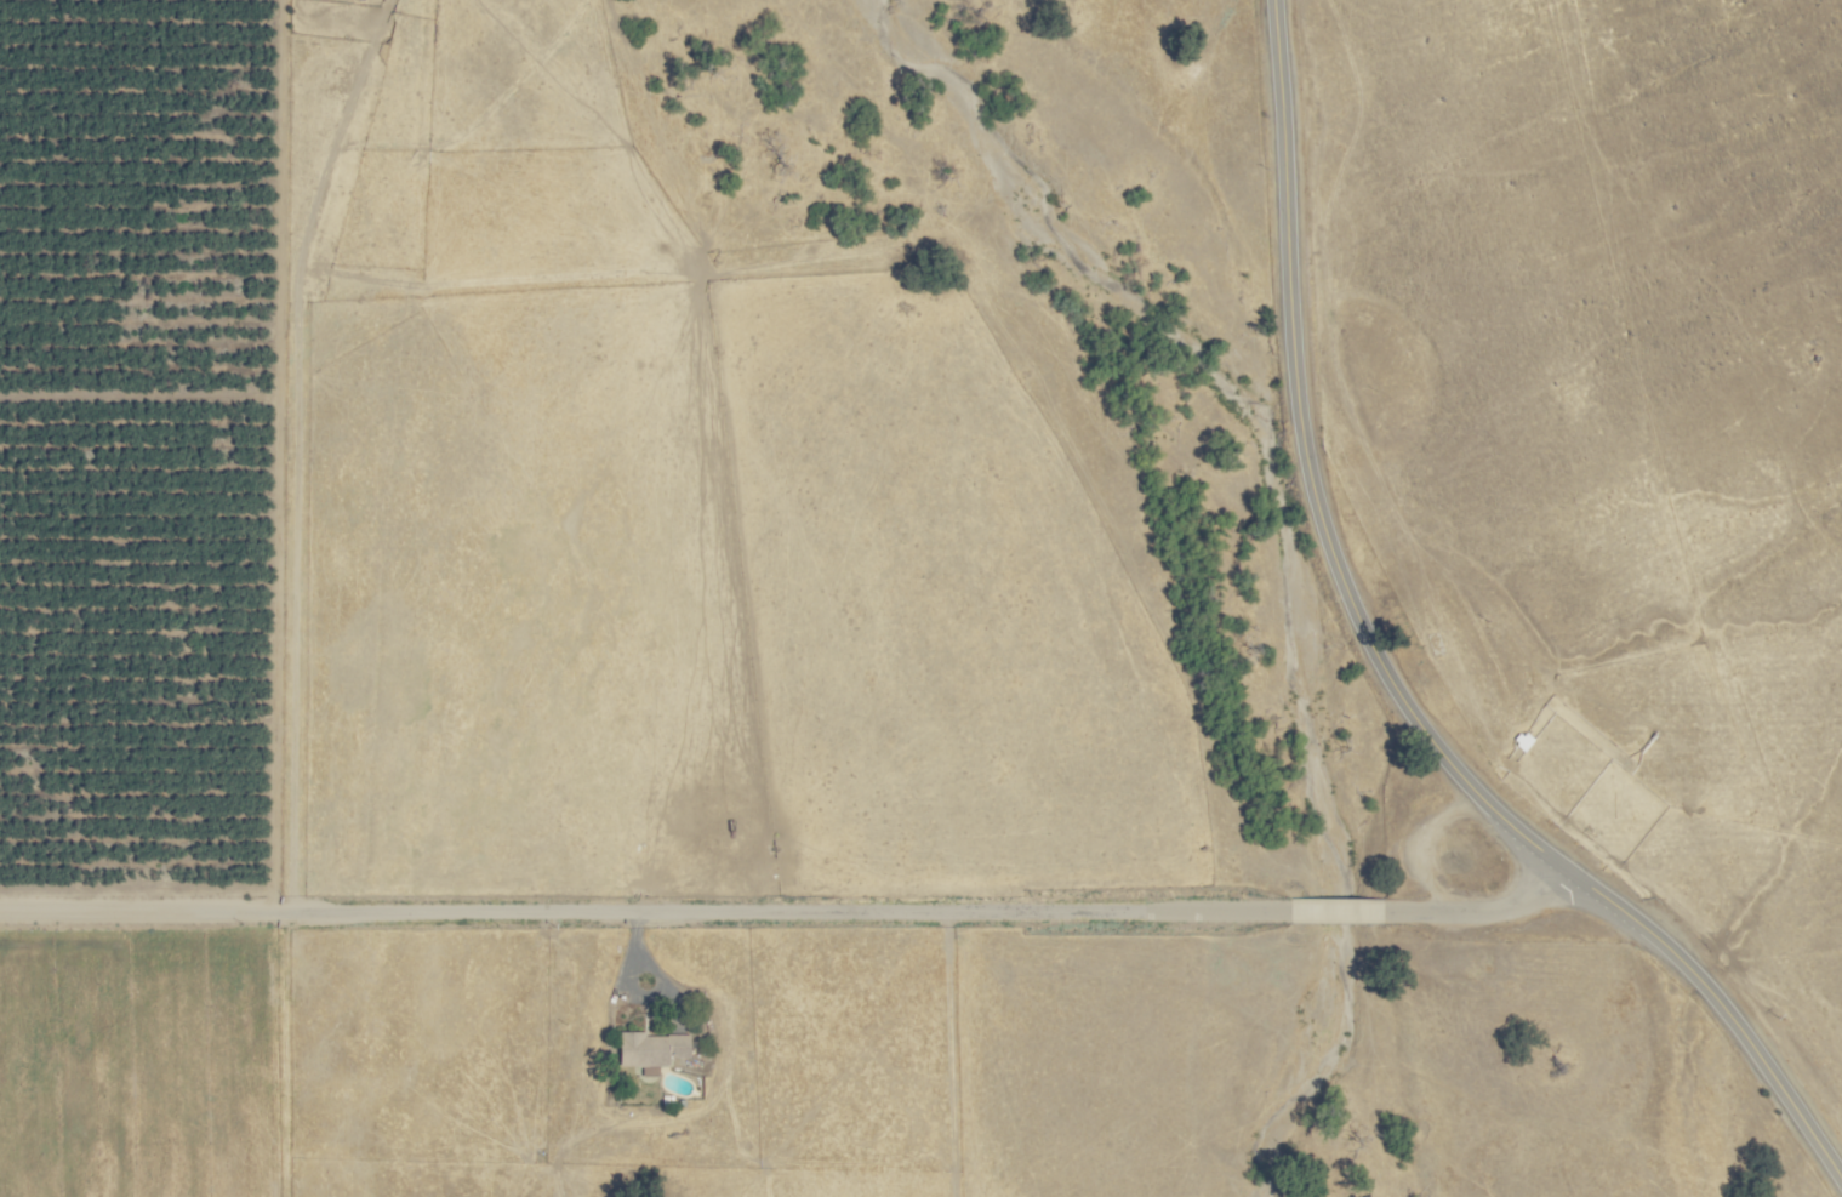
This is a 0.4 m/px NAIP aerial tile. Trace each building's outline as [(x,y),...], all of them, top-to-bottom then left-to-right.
[(688,1035),(643,1036),(643,1032),(617,1032),(618,1067),(641,1067),(641,1076),(657,1076),(657,1067),(672,1067),(672,1058),(688,1058),(688,1035)]
